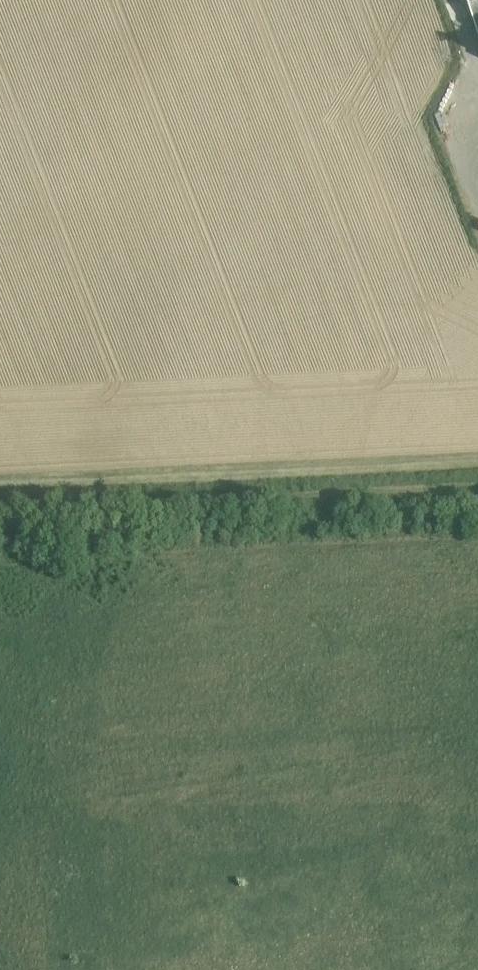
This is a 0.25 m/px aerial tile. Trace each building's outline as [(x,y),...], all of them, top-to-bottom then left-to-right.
[(477,36),(477,0),(465,0),(477,36)]
